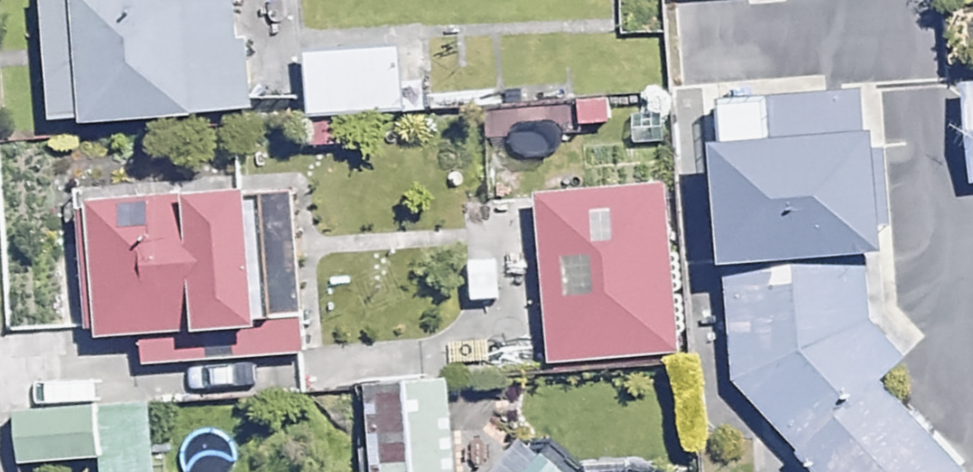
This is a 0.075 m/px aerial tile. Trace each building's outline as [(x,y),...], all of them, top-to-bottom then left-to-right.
[(54,117),(213,106),(206,0),(46,0),(54,117)] [(400,58),(306,61),(308,121),(402,117),(400,58)] [(862,101),(713,113),(740,434),(780,431),(816,471),(958,471),(898,404),(900,360),(871,327),(866,274),(890,272),(880,150),(867,151),(862,101)] [(673,185),(533,194),(544,356),(683,346),(673,185)] [(303,319),(261,320),(259,209),(84,212),(87,348),(133,347),(134,372),(198,371),(198,387),(246,386),(246,365),(304,364),(303,319)] [(355,387),(363,471),(436,471),(428,381),(355,387)] [(149,413),(101,415),(103,471),(150,471),(149,413)] [(549,460),(537,471),(562,471),(549,460)]
